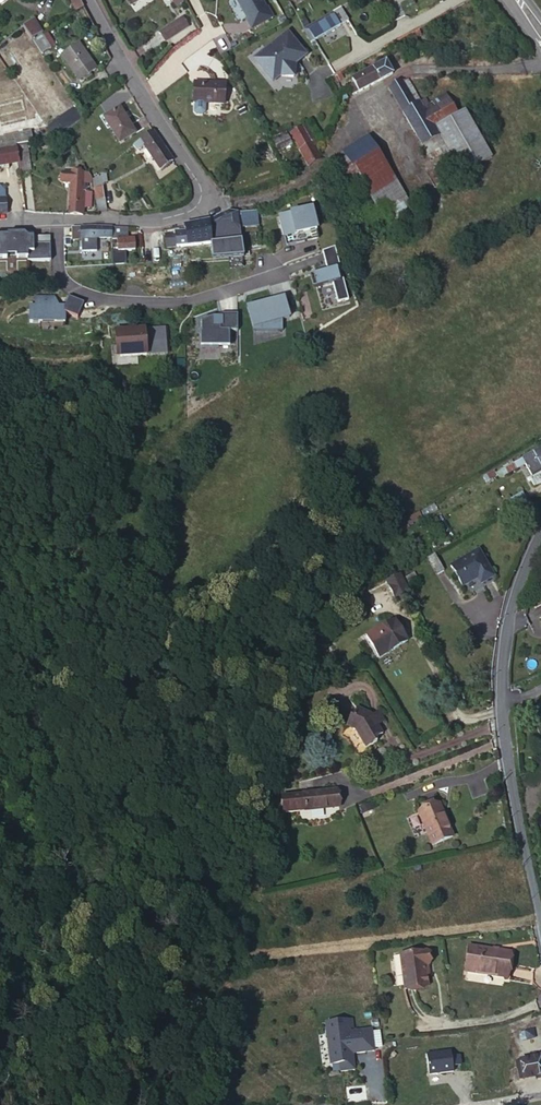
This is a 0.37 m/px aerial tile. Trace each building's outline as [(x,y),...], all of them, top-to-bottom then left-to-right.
[(79,0),(70,0),(75,10),(82,7),(79,0)] [(272,17),(267,8),(265,9),(260,0),(236,0),(247,19),(245,20),(251,30),(272,17)] [(326,15),(304,28),(311,42),(340,26),(335,16),(329,19),(326,15)] [(165,41),(187,26),(182,17),(160,32),(165,41)] [(31,19),(21,27),(24,31),(30,40),(32,39),(40,34),(31,19)] [(422,35),(418,29),(412,33),(415,39),(422,35)] [(0,100),(0,137),(29,130),(45,126),(45,125),(75,105),(30,40),(24,31),(0,48),(0,60),(13,81),(21,95),(0,100)] [(270,52),(256,63),(272,82),(279,76),(295,81),(293,65),(305,55),(287,32),(268,49),(270,52)] [(40,34),(32,39),(41,52),(49,47),(40,34)] [(96,68),(78,43),(60,55),(78,80),(84,76),(86,78),(92,74),(90,72),(96,68)] [(268,49),(254,59),(256,63),(270,52),(268,49)] [(352,95),(392,74),(386,62),(353,79),(354,83),(348,86),(352,95)] [(415,103),(419,100),(406,78),(402,81),(415,103)] [(21,95),(13,81),(0,84),(0,100),(21,95)] [(445,145),(448,151),(462,174),(492,157),(464,110),(456,114),(445,94),(426,105),(423,98),(419,100),(415,103),(402,81),(389,88),(418,136),(434,127),(440,136),(445,145)] [(224,104),(225,84),(195,82),(194,102),(224,104)] [(136,132),(119,106),(103,117),(119,143),(136,132)] [(321,141),(310,122),(303,126),(314,145),(321,141)] [(303,126),(290,132),(308,166),(322,159),(314,145),(303,126)] [(423,146),(440,136),(434,127),(418,136),(423,146)] [(0,137),(0,147),(14,144),(31,140),(29,130),(0,137)] [(174,161),(153,131),(133,145),(137,150),(144,146),(160,170),(174,161)] [(279,151),(292,144),(287,134),(274,141),(279,151)] [(389,207),(406,196),(368,135),(362,139),(389,183),(368,195),(379,213),(389,207)] [(429,155),(430,154),(445,145),(440,136),(423,146),(429,155)] [(389,183),(362,139),(341,151),(346,159),(335,166),(350,190),(361,183),(368,195),(389,183)] [(14,145),(17,164),(19,171),(29,170),(25,143),(14,145)] [(0,147),(0,167),(17,164),(14,145),(14,144),(0,147)] [(433,160),(448,151),(445,145),(430,154),(433,160)] [(70,183),(69,215),(82,216),(82,207),(91,208),(91,192),(87,192),(87,191),(85,191),(84,192),(83,192),(83,182),(83,173),(63,172),(62,183),(70,183)] [(89,173),(83,173),(83,182),(93,182),(92,179),(92,177),(89,173)] [(93,182),(98,212),(107,211),(100,174),(92,179),(93,182)] [(414,209),(406,196),(389,207),(398,221),(414,209)] [(306,239),(306,241),(317,239),(310,210),(278,217),(285,246),(303,242),(303,240),(306,239)] [(241,212),(229,211),(209,220),(185,225),(185,231),(165,233),(167,247),(211,242),(240,239),(239,227),(275,223),(275,215),(258,216),(257,211),(241,212)] [(82,252),(97,251),(96,237),(111,237),(110,228),(72,227),(72,238),(81,238),(82,252)] [(126,264),(125,251),(135,250),(134,238),(128,238),(127,228),(110,228),(111,237),(111,239),(117,239),(117,252),(111,252),(112,265),(126,264)] [(0,237),(0,261),(6,260),(6,258),(15,258),(16,260),(26,260),(27,263),(50,263),(49,238),(48,238),(48,246),(32,246),(32,239),(27,239),(24,235),(7,235),(7,237),(0,237)] [(240,239),(211,242),(213,256),(242,253),(240,239)] [(333,247),(320,252),(325,271),(309,276),(312,276),(313,279),(311,280),(312,284),(314,284),(315,287),(312,288),(312,289),(331,284),(336,303),(347,300),(333,247)] [(199,319),(199,332),(200,332),(200,348),(216,348),(216,343),(229,342),(229,330),(235,330),(236,295),(216,301),(219,314),(219,317),(212,317),(212,316),(199,319)] [(280,320),(287,318),(282,298),(283,298),(282,296),(244,306),(245,308),(251,328),(251,332),(280,332),(280,320)] [(57,306),(57,299),(37,299),(37,306),(31,306),(31,322),(42,322),(42,324),(66,325),(67,313),(79,319),(86,304),(71,297),(67,306),(57,306)] [(169,353),(166,326),(123,329),(132,356),(169,353)] [(132,356),(123,329),(118,330),(121,357),(132,356)] [(501,473),(503,476),(525,463),(532,476),(530,476),(535,484),(540,480),(540,447),(499,470),(501,473)] [(486,481),(501,473),(499,470),(495,472),(493,469),(482,475),(486,481)] [(408,525),(422,516),(419,511),(404,518),(408,525)] [(481,583),(493,575),(478,549),(451,566),(462,585),(477,576),(481,583)] [(444,569),(434,553),(426,557),(436,573),(444,569)] [(401,577),(406,585),(418,579),(414,571),(401,577)] [(399,573),(386,581),(397,603),(411,595),(406,585),(401,577),(399,573)] [(331,626),(345,618),(340,610),(326,617),(331,626)] [(393,618),(387,622),(392,628),(398,625),(393,618)] [(398,625),(392,628),(387,622),(365,635),(379,657),(407,640),(398,625)] [(382,732),(377,724),(370,715),(369,714),(353,709),(351,718),(349,718),(346,728),(354,730),(366,748),(377,740),(375,737),(382,732)] [(370,715),(377,724),(384,720),(377,710),(370,715)] [(330,803),(338,803),(336,788),(280,793),(282,810),(299,809),(299,805),(303,805),(304,809),(330,806),(330,803)] [(432,844),(452,835),(438,803),(418,812),(432,844)] [(464,970),(505,975),(509,950),(467,945),(464,970)] [(405,987),(428,985),(426,964),(430,964),(428,950),(401,954),(405,987)] [(327,1031),(331,1062),(341,1060),(342,1069),(355,1066),(352,1046),(357,1046),(357,1050),(375,1047),(371,1026),(350,1029),(349,1025),(348,1016),(327,1020),(329,1030),(327,1031)] [(521,1040),(535,1037),(533,1028),(535,1027),(533,1019),(517,1021),(521,1040)] [(428,1075),(453,1071),(453,1065),(461,1064),(460,1055),(451,1056),(450,1049),(425,1053),(428,1075)] [(523,1078),(540,1075),(540,1054),(536,1056),(535,1053),(530,1054),(530,1056),(519,1058),(523,1078)] [(515,1060),(519,1079),(523,1078),(519,1058),(515,1060)]
